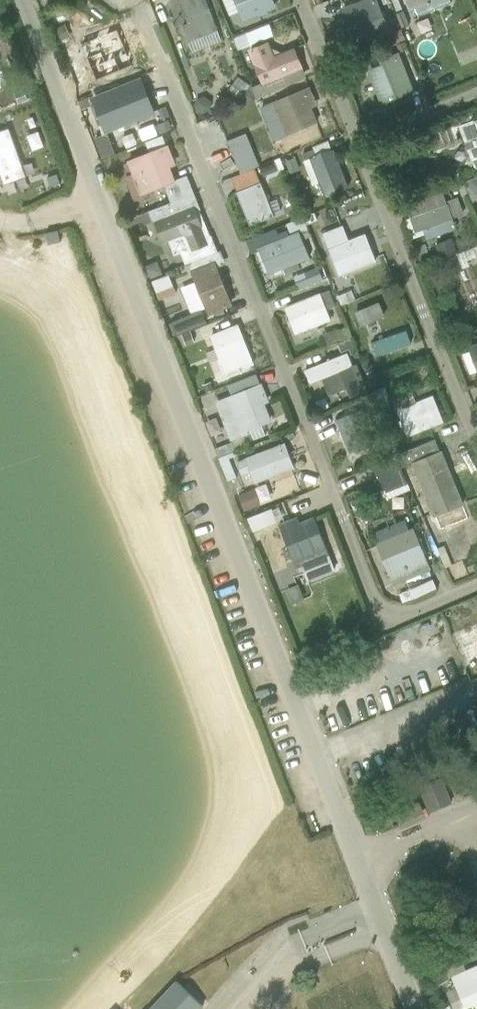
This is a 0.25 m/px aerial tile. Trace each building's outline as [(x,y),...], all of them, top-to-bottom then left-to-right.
[(220,42),(205,0),(179,0),(187,23),(182,26),(192,53),(220,42)] [(277,8),(273,0),(223,0),(230,16),(239,12),(243,22),(257,16),(258,18),(269,14),(268,12),(277,8)] [(390,33),(377,0),(362,0),(341,8),(357,47),(390,33)] [(409,11),(418,7),(419,9),(415,11),(419,20),(423,18),(424,20),(453,7),(450,0),(404,0),(409,11)] [(60,42),(71,38),(65,24),(54,29),(60,42)] [(104,80),(136,67),(123,34),(120,35),(116,26),(98,33),(102,42),(85,49),(90,63),(96,60),(104,80)] [(237,51),(251,46),(247,34),(233,39),(237,51)] [(259,98),(307,78),(295,48),(274,56),(268,42),(247,50),(262,83),(251,87),(256,99),(259,98)] [(381,106),(414,93),(399,52),(378,60),(380,65),(367,70),(381,106)] [(243,104),(256,99),(251,87),(238,77),(226,94),(243,104)] [(106,133),(154,113),(142,78),(92,98),(99,115),(95,117),(99,126),(102,125),(106,133)] [(285,137),(318,123),(303,89),(271,102),(285,137)] [(259,98),(256,99),(243,104),(246,112),(250,111),(251,115),(264,109),(259,98)] [(461,125),(458,119),(420,132),(427,151),(432,153),(445,148),(447,150),(449,150),(451,150),(455,149),(458,147),(460,145),(455,133),(457,133),(456,131),(458,131),(457,128),(458,128),(470,159),(467,160),(469,166),(473,164),(475,170),(476,169),(476,119),(461,125)] [(96,139),(103,158),(114,154),(107,135),(96,139)] [(324,197),(349,188),(334,150),(331,151),(328,142),(312,148),(313,150),(303,154),(305,160),(303,161),(313,186),(319,183),(321,189),(314,191),(317,197),(323,195),(324,197)] [(187,176),(175,180),(171,168),(176,166),(169,147),(124,165),(138,200),(149,195),(148,193),(164,187),(170,203),(194,194),(187,176)] [(237,190),(259,181),(254,169),(232,179),(237,190)] [(462,184),(471,204),(476,199),(476,178),(462,184)] [(236,193),(250,227),(274,217),(273,214),(281,210),(276,200),(269,203),(260,183),(236,193)] [(188,264),(217,253),(211,235),(210,236),(200,211),(201,211),(194,194),(170,203),(133,218),(135,223),(150,216),(152,222),(154,221),(163,244),(168,242),(174,256),(180,253),(185,266),(188,264)] [(456,229),(452,219),(464,215),(457,198),(446,203),(443,194),(406,209),(415,233),(412,235),(413,239),(425,235),(426,240),(456,229)] [(298,264),(310,259),(303,241),(311,237),(303,217),(286,224),(290,235),(288,236),(287,232),(277,236),(274,230),(246,241),(251,253),(259,251),(269,276),(283,270),(285,275),(300,270),(298,264)] [(349,273),(376,262),(365,234),(348,240),(343,227),(322,234),(338,277),(341,276),(341,277),(342,278),(349,275),(349,273)] [(441,260),(457,254),(452,239),(435,245),(441,260)] [(208,316),(233,306),(217,268),(225,264),(221,252),(217,253),(188,264),(195,282),(180,288),(191,314),(201,310),(205,309),(208,316)] [(447,276),(464,271),(461,264),(469,260),(466,252),(442,261),(447,276)] [(299,289),(323,280),(317,267),(303,272),(303,274),(295,277),(299,289)] [(156,294),(173,287),(168,275),(151,282),(156,294)] [(295,335),(331,321),(326,310),(335,307),(329,291),(320,294),(319,293),(284,308),(295,335)] [(360,327),(384,316),(379,303),(354,314),(360,327)] [(206,323),(201,310),(191,314),(171,322),(172,323),(168,324),(173,336),(206,323)] [(225,376),(254,365),(238,325),(209,336),(225,376)] [(342,343),(351,339),(346,328),(337,331),(336,329),(323,334),(327,346),(340,340),(342,343)] [(376,357),(411,345),(406,331),(372,344),(376,357)] [(356,353),(351,339),(342,343),(337,344),(341,353),(349,350),(351,355),(356,353)] [(467,347),(476,372),(476,343),(467,347)] [(349,398),(367,391),(357,365),(352,366),(347,353),(304,370),(309,384),(322,379),(328,396),(346,389),(349,398)] [(269,401),(262,383),(260,384),(256,374),(227,385),(231,395),(214,402),(230,441),(232,440),(234,447),(267,435),(263,425),(272,422),(265,403),(269,401)] [(391,413),(390,403),(385,388),(375,391),(383,416),(391,413)] [(406,437),(444,423),(433,396),(416,402),(412,392),(392,400),(406,437)] [(349,453),(374,444),(358,402),(330,413),(335,425),(337,424),(349,453)] [(433,518),(464,505),(442,451),(439,452),(435,440),(397,455),(402,467),(411,464),(433,518)] [(294,470),(285,444),(244,458),(254,484),(294,470)] [(384,487),(403,479),(395,459),(376,466),(384,487)] [(243,511),(259,504),(253,489),(237,495),(243,511)] [(277,523),(271,509),(247,519),(253,533),(277,523)] [(308,581),(335,571),(314,517),(299,523),(297,516),(278,524),(295,570),(302,567),(308,581)] [(393,586),(431,570),(413,528),(408,530),(405,520),(376,533),(379,542),(375,544),(393,586)] [(437,588),(433,580),(410,590),(414,598),(437,588)] [(427,810),(450,801),(440,777),(418,787),(427,810)] [(401,828),(425,818),(420,803),(395,813),(401,828)] [(466,970),(461,959),(442,967),(443,969),(446,978),(451,976),(455,985),(451,986),(453,991),(456,990),(465,1008),(467,1008),(474,1006),(476,1008),(476,965),(466,970)] [(432,987),(447,980),(446,978),(443,969),(427,976),(432,987)] [(203,1006),(177,982),(151,1008),(200,1008),(203,1006)]
